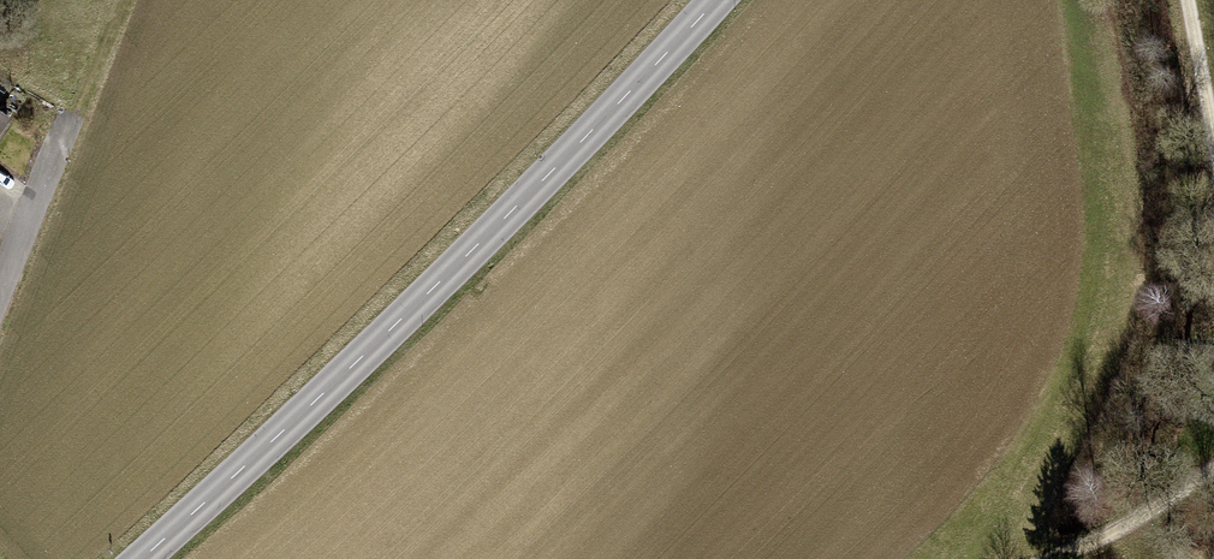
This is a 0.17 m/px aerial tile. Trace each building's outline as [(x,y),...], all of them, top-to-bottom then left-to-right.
[(0,111),(0,156),(20,124),(0,111)]
